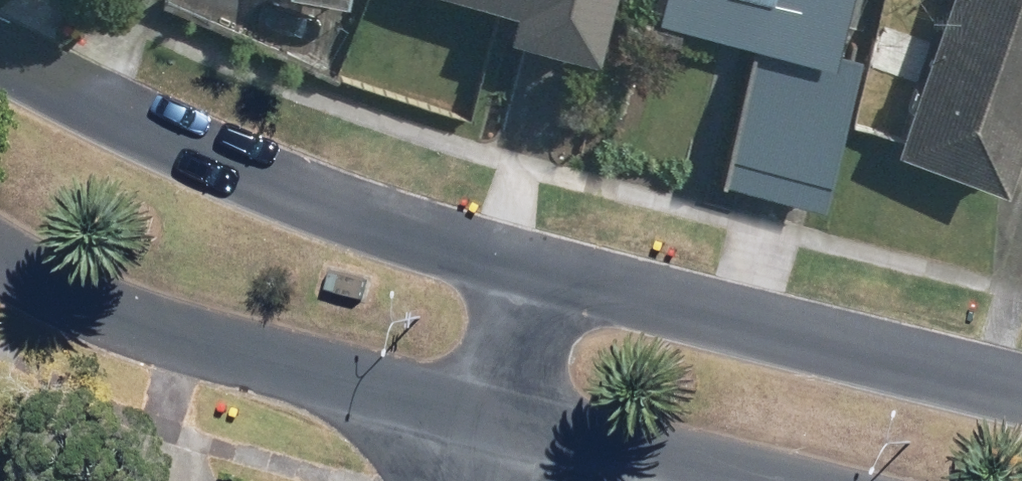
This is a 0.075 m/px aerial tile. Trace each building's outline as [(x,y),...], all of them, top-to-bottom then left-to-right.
[(514,13),(507,41),(594,63),(610,0),(465,0),(514,13)] [(660,21),(762,45),(728,185),(820,207),(850,80),(829,74),(847,0),(665,0),(660,21)] [(1021,149),(1021,0),(941,0),(889,153),(1007,194),(1021,149)]
